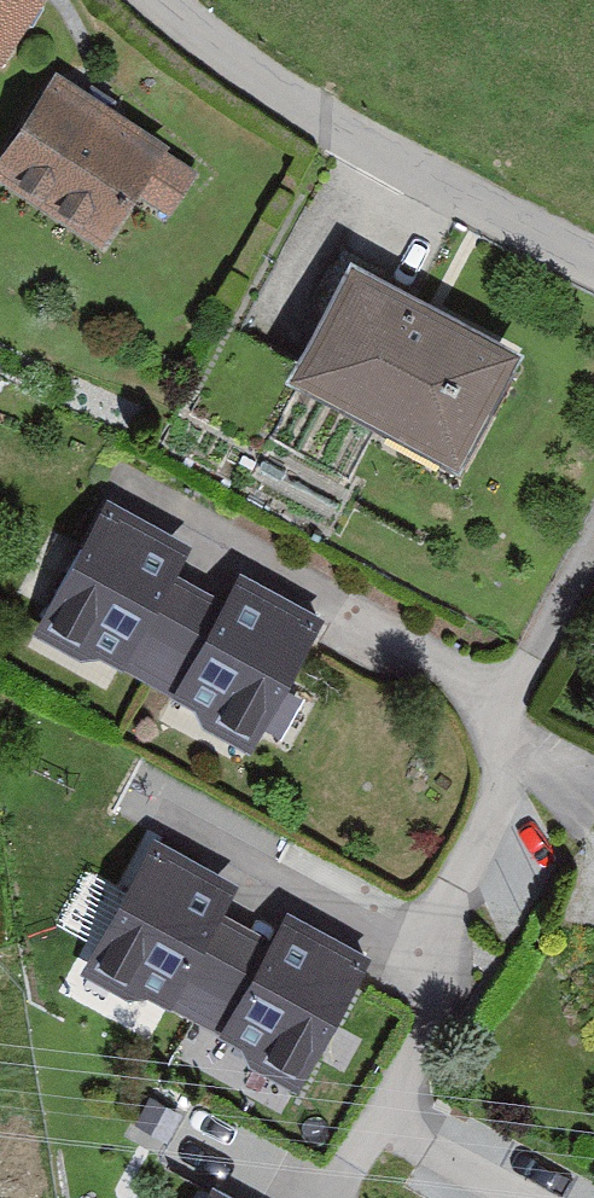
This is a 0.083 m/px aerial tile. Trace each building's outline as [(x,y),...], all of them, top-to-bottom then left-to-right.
[(1,67),(49,0),(0,0),(0,66),(1,67)] [(53,67),(0,148),(0,178),(97,242),(134,186),(172,211),(203,164),(53,67)] [(521,347),(347,255),(282,377),(456,469),(521,347)] [(186,547),(100,493),(17,626),(103,680),(186,547)] [(329,628),(243,574),(159,707),(246,761),(329,628)] [(244,894),(158,840),(74,972),(161,1026),(244,894)] [(369,962),(283,908),(200,1040),(286,1094),(369,962)]
